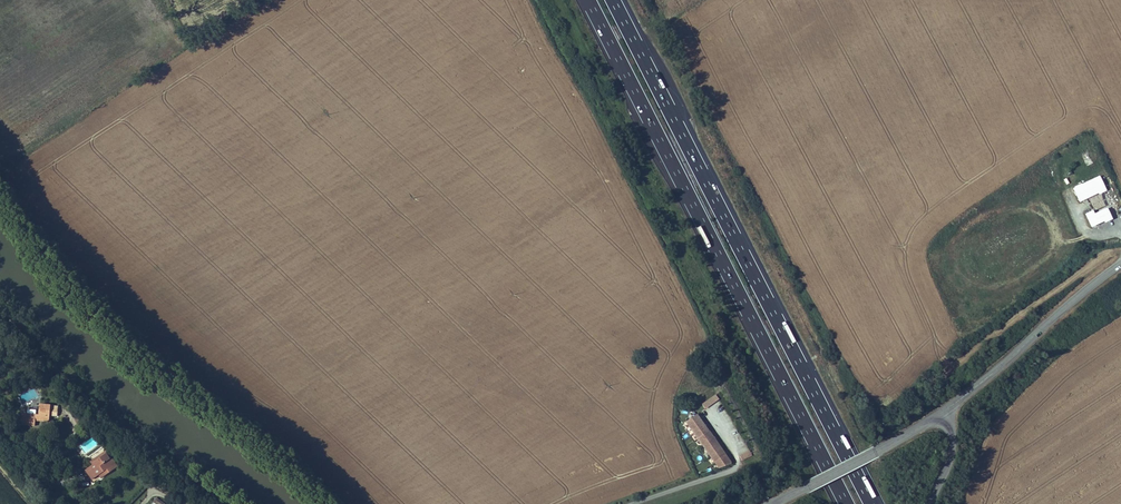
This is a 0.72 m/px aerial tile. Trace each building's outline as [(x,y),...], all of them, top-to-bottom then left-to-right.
[(1089,153),(1082,155),(1085,166),(1092,164),(1089,153)] [(1109,188),(1103,175),(1077,186),(1083,200),(1109,188)] [(1113,217),(1109,208),(1096,213),(1095,210),(1088,213),(1093,225),(1113,217)] [(716,395),(702,405),(705,408),(719,399),(716,395)] [(57,416),(58,406),(40,404),(39,411),(39,414),(22,413),(21,425),(35,426),(35,421),(49,422),(49,416),(57,416)] [(719,443),(714,436),(713,437),(697,414),(687,422),(719,468),(732,463),(718,444),(719,443)] [(740,456),(742,460),(752,455),(750,451),(740,456)] [(108,470),(116,465),(111,458),(109,459),(106,454),(94,462),(95,463),(86,470),(93,479),(102,473),(104,476),(110,472),(108,470)] [(93,479),(86,470),(84,471),(93,483),(101,477),(101,478),(104,476),(102,473),(93,479)]
